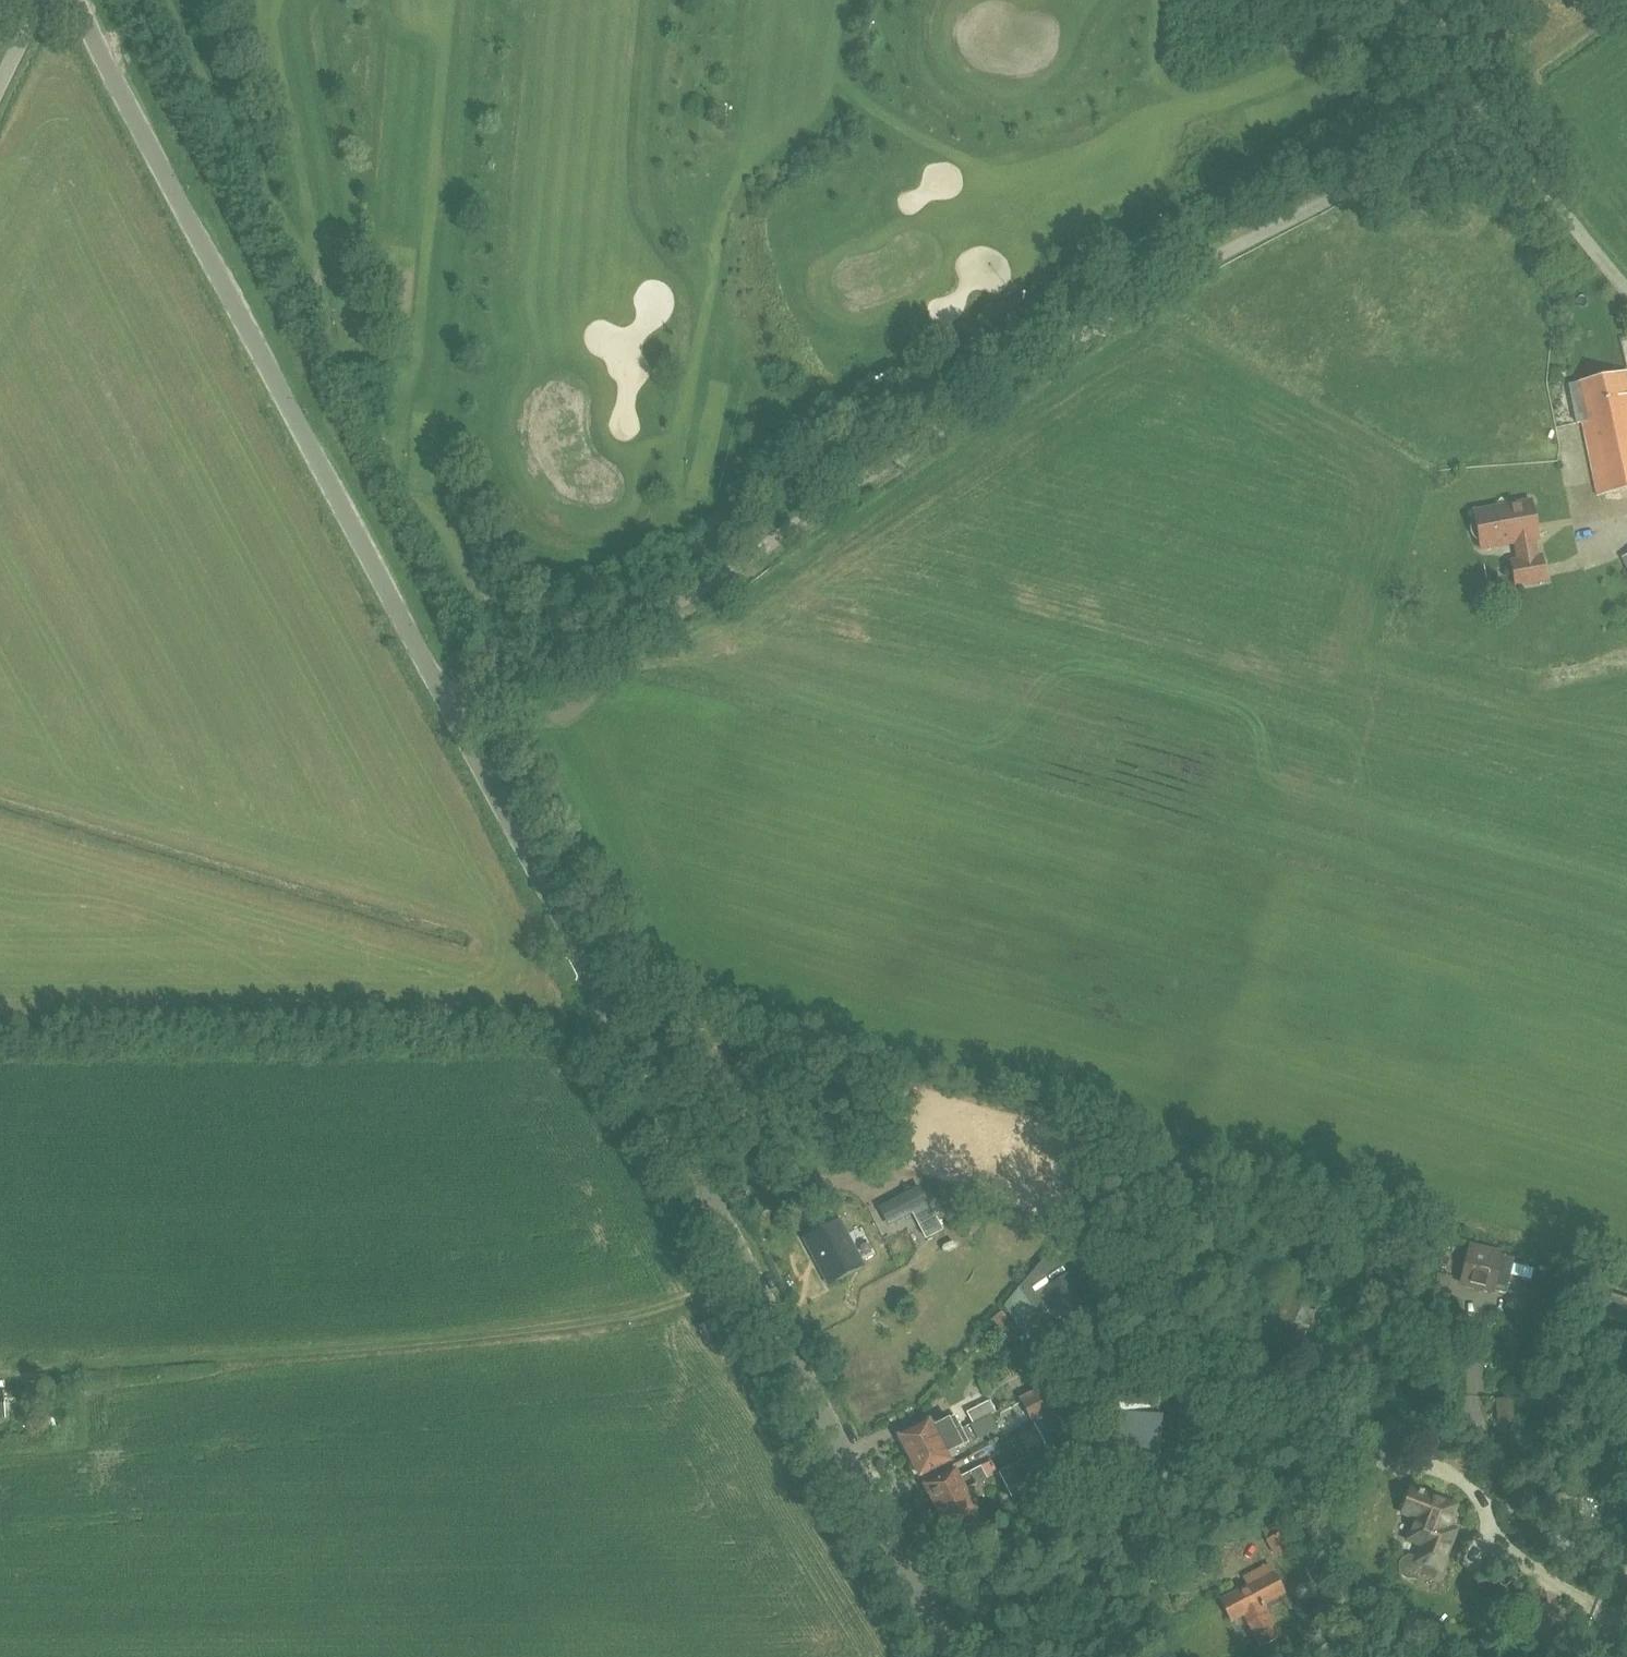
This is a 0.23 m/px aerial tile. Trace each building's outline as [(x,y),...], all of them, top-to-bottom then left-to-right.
[(1570,385),(1578,423),(1582,422),(1599,496),(1626,490),(1626,372),(1570,385)] [(1586,476),(1582,452),(1574,453),(1577,477),(1586,476)] [(1470,529),(1470,531),(1470,533),(1471,535),(1472,537),(1473,538),(1475,540),(1477,541),(1479,542),(1481,550),(1514,544),(1517,558),(1510,560),(1515,588),(1548,582),(1543,554),(1538,555),(1536,541),(1540,540),(1532,498),(1473,508),(1475,520),(1473,521),(1472,523),(1471,525),(1470,527),(1470,529)] [(920,1187),(881,1206),(888,1220),(913,1208),(927,1235),(944,1226),(931,1199),(927,1201),(920,1187)] [(862,1266),(839,1222),(806,1239),(830,1283),(862,1266)] [(1469,1247),(1461,1282),(1494,1290),(1507,1292),(1511,1275),(1531,1280),(1534,1268),(1513,1263),(1515,1257),(1502,1254),(1469,1247)] [(1064,1314),(1071,1324),(1095,1308),(1071,1273),(1054,1285),(1039,1264),(1020,1287),(1040,1316),(1050,1309),(1058,1319),(1064,1314)] [(1600,1317),(1601,1313),(1626,1321),(1626,1298),(1605,1291),(1597,1316),(1600,1317)] [(1281,1316),(1271,1339),(1269,1343),(1296,1355),(1309,1326),(1315,1329),(1323,1309),(1290,1295),(1281,1316)] [(1003,1339),(1010,1335),(1016,1330),(1004,1312),(991,1321),(995,1328),(1003,1339)] [(1025,1317),(1016,1324),(1041,1360),(1051,1354),(1025,1317)] [(1033,1424),(1064,1407),(1051,1382),(1019,1397),(1033,1424)] [(1120,1411),(1117,1411),(1113,1451),(1158,1455),(1162,1414),(1153,1414),(1154,1405),(1157,1406),(1159,1389),(1117,1386),(1116,1401),(1121,1402),(1120,1411)] [(1512,1398),(1495,1399),(1497,1424),(1514,1423),(1512,1398)] [(967,1412),(974,1422),(996,1412),(991,1400),(967,1412)] [(1064,1407),(1033,1424),(1048,1448),(1078,1433),(1064,1407)] [(899,1434),(910,1455),(962,1429),(955,1415),(949,1418),(933,1426),(929,1419),(899,1434)] [(1201,1415),(1194,1420),(1204,1433),(1212,1428),(1201,1415)] [(54,1418),(41,1421),(43,1429),(56,1426),(54,1418)] [(947,1453),(963,1445),(968,1442),(962,1429),(910,1455),(920,1476),(950,1460),(947,1453)] [(1060,1474),(1048,1448),(1030,1456),(1030,1455),(998,1471),(1012,1498),(1044,1483),(1060,1474)] [(1233,1463),(1221,1466),(1228,1486),(1239,1482),(1233,1463)] [(988,1465),(981,1468),(980,1466),(960,1477),(955,1469),(925,1485),(936,1505),(986,1478),(993,1474),(988,1465)] [(986,1478),(936,1505),(947,1526),(977,1510),(972,1500),(992,1489),(986,1478)] [(1408,1490),(1400,1513),(1410,1516),(1418,1519),(1410,1540),(1426,1545),(1421,1558),(1421,1560),(1440,1567),(1441,1567),(1454,1530),(1447,1528),(1451,1518),(1455,1506),(1440,1501),(1418,1494),(1408,1490)] [(1283,1520),(1274,1524),(1263,1529),(1267,1539),(1266,1539),(1275,1556),(1299,1543),(1291,1527),(1287,1529),(1283,1520)] [(1054,1553),(1045,1557),(1050,1570),(1059,1567),(1054,1553)] [(1232,1619),(1245,1613),(1262,1645),(1279,1636),(1261,1604),(1284,1591),(1270,1565),(1246,1578),(1250,1585),(1222,1601),(1232,1619)]
